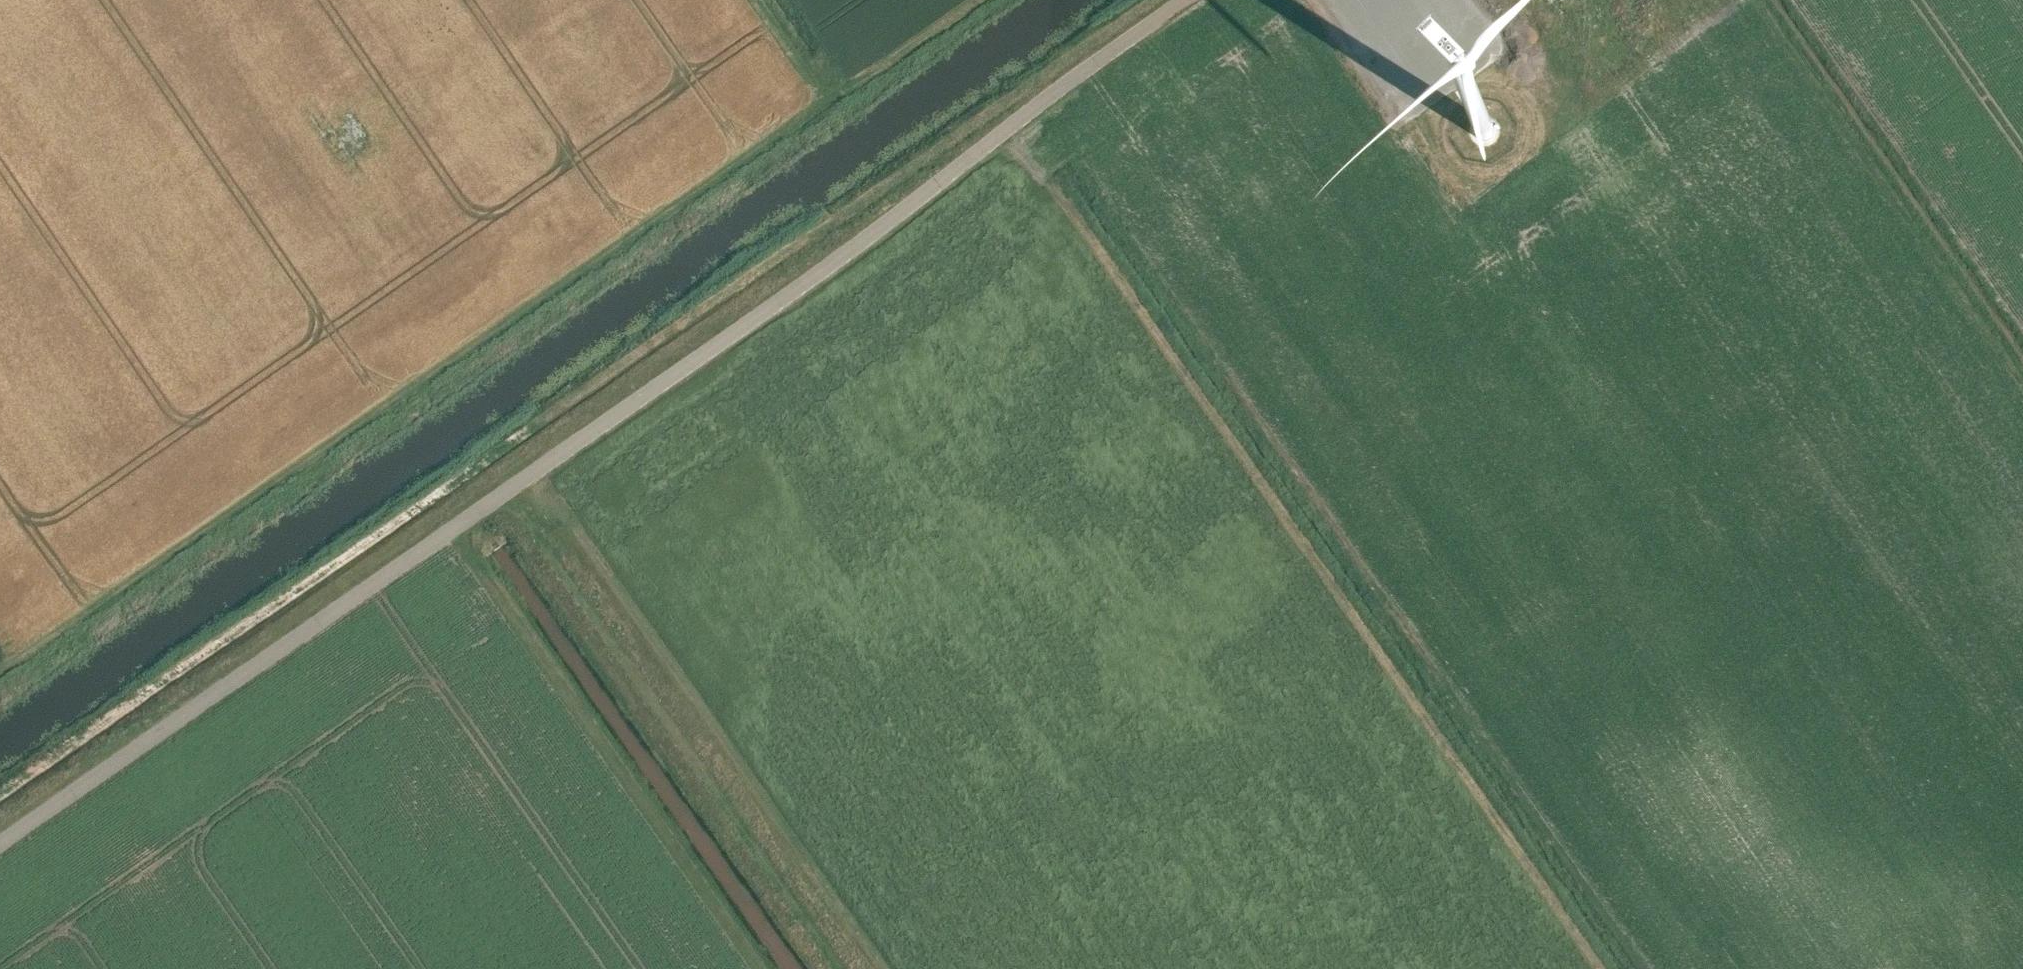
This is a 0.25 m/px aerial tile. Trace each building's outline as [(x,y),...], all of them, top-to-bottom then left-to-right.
[(1474,131),(1474,132),(1474,133),(1474,134),(1475,135),(1475,137),(1476,138),(1477,138),(1478,139),(1479,140),(1480,141),(1481,141),(1482,141),(1483,142),(1484,141),(1486,141),(1487,141),(1488,141),(1489,140),(1490,139),(1491,138),(1492,138),(1492,137),(1493,135),(1493,134),(1493,133),(1493,132),(1493,131),(1493,129),(1493,128),(1492,127),(1492,126),(1491,125),(1490,124),(1489,124),(1488,123),(1487,123),(1486,122),(1484,122),(1483,122),(1482,122),(1481,123),(1480,123),(1479,124),(1478,124),(1477,125),(1476,126),(1475,127),(1475,128),(1474,129),(1474,131)]
